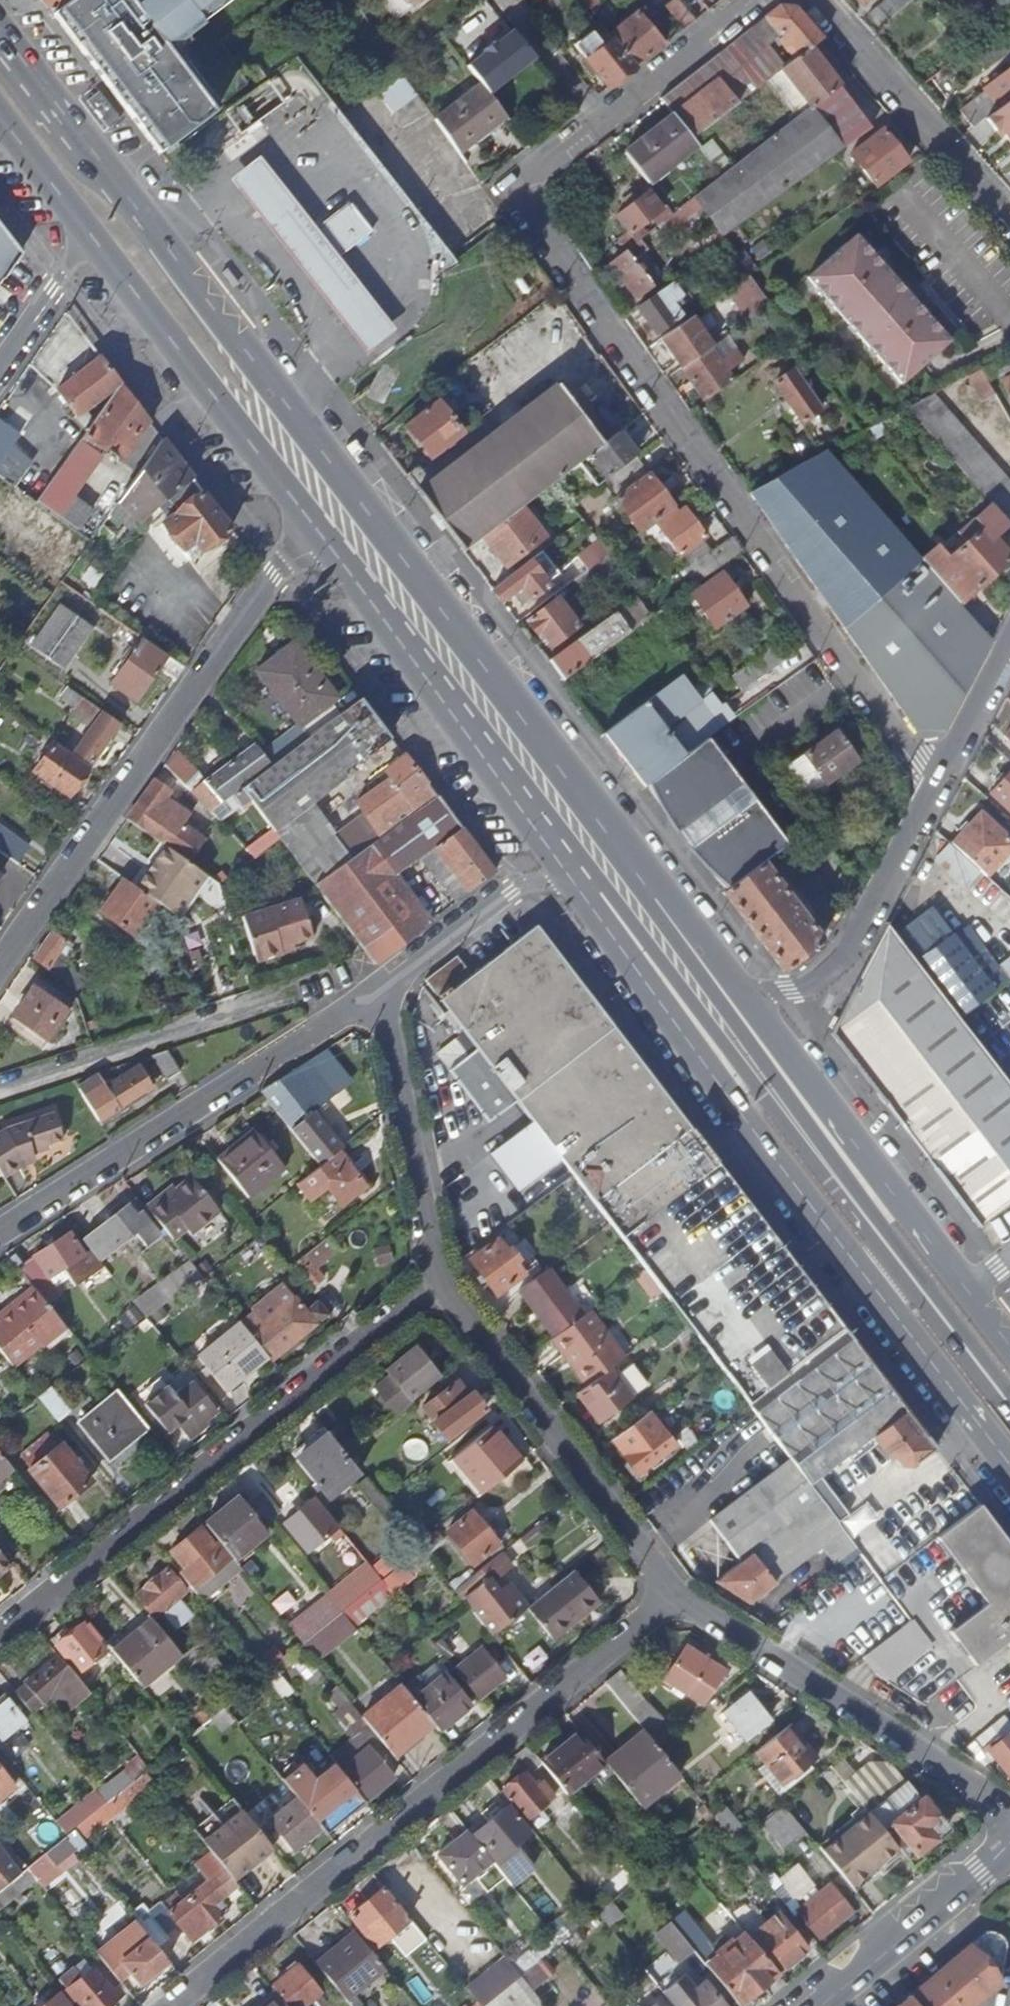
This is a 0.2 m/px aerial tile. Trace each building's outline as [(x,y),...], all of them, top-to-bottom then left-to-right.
[(53,15),(72,0),(41,0),(53,15)] [(53,15),(80,50),(128,14),(145,0),(72,0),(53,15)] [(128,14),(156,49),(107,87),(129,115),(186,72),(176,58),(252,0),(145,0),(128,14)] [(401,17),(414,7),(412,4),(406,3),(403,0),(388,0),(401,17)] [(695,20),(679,0),(673,0),(665,6),(683,29),(695,20)] [(877,26),(907,0),(884,0),(867,15),(877,26)] [(778,6),(764,17),(778,32),(772,37),(794,60),(809,48),(822,38),(794,7),(778,6)] [(636,65),(663,45),(652,30),(657,25),(642,9),(611,34),(614,38),(636,65)] [(156,49),(128,14),(80,50),(83,54),(107,87),(156,49)] [(265,60),(243,29),(221,46),(244,76),(265,60)] [(607,88),(636,65),(614,38),(603,47),(590,31),(573,45),(582,57),(578,60),(591,76),(595,73),(607,88)] [(783,68),(794,60),(772,37),(764,44),(783,68)] [(809,48),(794,60),(783,68),(780,70),(809,107),(812,106),(838,85),(809,48)] [(394,69),(370,88),(391,114),(415,96),(394,69)] [(1009,98),(1009,69),(984,89),(984,91),(998,108),(1009,98)] [(249,85),(221,107),(239,131),(283,98),(265,76),(249,85)] [(144,106),(172,143),(210,115),(182,78),(144,106)] [(672,115),(691,139),(737,104),(717,79),(674,113),(672,115)] [(435,119),(458,152),(505,116),(480,84),(435,119)] [(840,88),(720,176),(693,197),(699,206),(722,236),(871,127),(840,88)] [(984,118),(998,108),(984,91),(958,110),(972,127),(984,118)] [(998,108),(984,118),(994,130),(998,128),(1009,144),(1009,98),(998,108)] [(624,153),(648,182),(695,144),(691,139),(672,115),(624,153)] [(875,186),(907,161),(881,129),(850,154),(875,186)] [(327,270),(303,241),(316,231),(258,160),(227,184),(342,325),(367,355),(397,331),(371,299),(339,260),(327,270)] [(615,217),(629,234),(638,227),(650,217),(661,209),(647,192),(634,201),(630,197),(624,202),(627,207),(615,217)] [(699,206),(693,197),(672,213),(662,221),(669,229),(699,206)] [(339,260),(372,234),(348,205),(316,231),(303,241),(327,270),(339,260)] [(672,213),(666,205),(661,209),(650,217),(656,225),(662,221),(672,213)] [(639,239),(645,234),(638,227),(629,234),(628,235),(618,239),(626,249),(639,239)] [(0,228),(0,281),(20,254),(0,228)] [(808,276),(886,366),(901,383),(952,340),(932,317),(859,232),(808,276)] [(639,239),(626,249),(626,251),(632,259),(646,248),(639,239)] [(751,275),(727,242),(716,250),(740,283),(751,275)] [(626,249),(607,264),(636,300),(653,286),(632,259),(626,251),(626,249)] [(751,275),(740,283),(738,284),(759,314),(772,305),(751,275)] [(637,308),(656,334),(681,316),(673,303),(681,297),(671,283),(637,308)] [(730,334),(747,322),(736,308),(720,320),(730,334)] [(692,317),(660,339),(681,368),(710,348),(712,346),(692,317)] [(703,400),(732,380),(726,372),(742,361),(735,351),(719,362),(710,348),(681,368),(703,400)] [(981,368),(988,381),(1009,369),(1009,362),(1007,355),(981,368)] [(737,377),(758,362),(753,356),(733,370),(733,371),(737,377)] [(119,384),(99,357),(55,390),(58,393),(76,416),(119,384)] [(994,394),(980,369),(969,375),(983,400),(994,394)] [(773,383),(801,423),(819,409),(812,398),(816,395),(806,381),(802,384),(791,370),(773,383)] [(828,384),(818,370),(810,375),(821,390),(828,384)] [(148,422),(119,384),(83,435),(121,461),(148,422)] [(563,474),(579,462),(588,455),(603,443),(558,384),(517,415),(563,474)] [(970,438),(931,395),(907,408),(992,506),(1009,525),(1009,526),(1009,484),(970,438)] [(437,402),(405,427),(429,457),(453,438),(461,432),(437,402)] [(417,491),(463,551),(482,536),(520,507),(563,474),(517,415),(417,491)] [(603,443),(588,455),(607,477),(634,456),(634,455),(617,433),(603,443)] [(191,477),(162,439),(138,473),(116,504),(140,522),(142,519),(156,504),(191,477)] [(35,459),(14,444),(0,464),(0,473),(17,485),(35,459)] [(943,732),(991,640),(826,451),(748,493),(882,684),(917,732),(943,732)] [(588,455),(579,462),(597,484),(600,482),(607,477),(588,455)] [(634,456),(607,477),(600,482),(613,500),(647,474),(634,457),(634,455),(634,456)] [(639,533),(654,521),(673,508),(647,474),(613,500),(639,533)] [(203,493),(191,477),(156,504),(158,506),(167,520),(203,493)] [(230,529),(203,493),(167,520),(161,524),(190,561),(230,529)] [(965,543),(992,574),(1006,561),(993,546),(996,542),(993,538),(1009,525),(992,506),(973,523),(979,530),(965,543)] [(520,507),(482,536),(506,565),(521,554),(542,538),(543,537),(520,507)] [(673,508),(654,521),(679,555),(705,536),(684,508),(676,513),(673,508)] [(83,550),(90,541),(46,509),(39,518),(83,550)] [(965,543),(956,533),(947,541),(956,551),(965,543)] [(714,549),(705,536),(679,555),(687,566),(705,555),(714,549)] [(732,538),(730,536),(714,549),(705,555),(687,566),(694,585),(738,554),(741,554),(741,551),(732,538)] [(527,562),(549,545),(542,538),(521,554),(527,562)] [(588,570),(609,555),(599,541),(578,556),(588,570)] [(992,574),(965,543),(956,551),(946,560),(974,590),(992,574)] [(502,602),(503,603),(522,588),(531,599),(548,586),(545,583),(529,562),(527,562),(492,589),(502,602)] [(691,596),(715,628),(745,606),(721,573),(691,596)] [(567,586),(557,574),(545,583),(548,586),(566,586),(567,586)] [(542,634),(551,645),(578,624),(556,597),(525,621),(538,636),(542,634)] [(31,646),(64,669),(92,628),(59,605),(31,646)] [(665,606),(654,614),(661,623),(672,615),(665,606)] [(142,638),(110,616),(105,623),(120,633),(120,634),(116,640),(117,641),(128,649),(132,652),(142,638)] [(12,643),(18,634),(5,626),(0,632),(0,635),(12,643)] [(167,656),(142,638),(132,652),(128,649),(120,661),(124,664),(110,684),(135,700),(158,668),(167,656)] [(547,661),(562,681),(588,662),(587,660),(597,654),(593,649),(584,654),(575,641),(547,661)] [(299,726),(300,725),(330,702),(336,698),(293,643),(256,671),(299,726)] [(739,691),(780,662),(772,650),(731,679),(739,691)] [(175,680),(184,668),(167,656),(158,668),(175,680)] [(643,785),(643,786),(688,752),(679,739),(674,742),(664,729),(682,715),(712,692),(693,666),(603,734),(643,785)] [(102,712),(72,690),(66,698),(96,720),(102,712)] [(706,739),(732,719),(722,704),(712,692),(682,715),(685,719),(672,730),(678,738),(679,739),(688,752),(706,739)] [(390,735),(361,697),(340,714),(309,737),(271,766),(247,784),(242,788),(273,829),(275,831),(289,822),(296,818),(307,833),(326,819),(314,803),(305,790),(309,786),(370,738),(377,745),(390,735)] [(309,737),(340,714),(330,702),(300,725),(309,737)] [(119,723),(102,712),(96,720),(74,751),(92,763),(119,723)] [(802,754),(824,784),(856,762),(834,732),(802,754)] [(707,871),(723,892),(760,864),(777,851),(786,844),(757,806),(751,810),(746,802),(747,798),(747,793),(743,789),(739,788),(735,788),(729,781),(735,777),(706,739),(688,752),(643,786),(707,871)] [(228,763),(247,784),(271,766),(254,744),(228,763)] [(34,772),(69,795),(77,783),(83,782),(88,774),(87,769),(52,745),(34,770),(34,772)] [(805,796),(824,784),(802,754),(784,767),(805,796)] [(437,796),(406,755),(353,796),(377,830),(368,837),(368,839),(371,844),(437,796)] [(168,769),(184,786),(196,775),(177,758),(168,769)] [(242,788),(247,784),(228,763),(204,781),(198,773),(196,775),(184,786),(209,811),(242,788)] [(989,794),(1009,813),(1009,771),(989,794)] [(153,781),(126,819),(165,846),(188,862),(202,841),(181,826),(188,815),(165,798),(169,792),(153,781)] [(318,800),(309,786),(305,790),(314,803),(318,800)] [(461,827),(437,796),(371,844),(362,850),(341,865),(315,884),(366,952),(376,964),(431,922),(397,875),(421,857),(424,856),(461,827)] [(986,876),(1009,849),(1009,841),(980,813),(951,844),(974,865),(986,876)] [(281,839),(293,856),(315,884),(341,865),(337,860),(325,869),(289,822),(275,831),(281,839)] [(14,862),(26,845),(0,827),(0,852),(14,862)] [(494,871),(461,827),(424,856),(421,857),(439,881),(453,871),(454,871),(459,879),(447,888),(456,900),(457,900),(495,872),(494,871)] [(246,849),(255,858),(281,839),(275,831),(273,829),(246,849)] [(341,865),(362,850),(359,846),(348,832),(328,847),(337,860),(341,865)] [(362,850),(371,844),(368,839),(359,846),(362,850)] [(986,876),(974,865),(951,844),(949,842),(948,841),(933,858),(989,909),(990,908),(1009,926),(1009,898),(986,876)] [(165,846),(136,886),(151,897),(159,903),(175,915),(205,874),(188,862),(165,846)] [(777,851),(760,864),(771,877),(788,864),(777,851)] [(763,944),(783,970),(820,942),(771,877),(760,864),(723,892),(763,944)] [(159,903),(151,897),(122,879),(100,913),(136,936),(159,903)] [(296,906),(243,924),(255,962),(264,966),(277,962),(281,953),(313,942),(307,923),(302,925),(296,906)] [(897,938),(916,963),(952,935),(933,909),(897,938)] [(718,1165),(609,1022),(535,926),(471,975),(440,1000),(447,1009),(465,1033),(461,1036),(462,1038),(458,1041),(470,1057),(451,1072),(489,1120),(517,1099),(535,1122),(543,1132),(575,1175),(620,1235),(718,1165)] [(835,1032),(977,1225),(1009,1201),(1009,1089),(884,926),(835,1032)] [(994,991),(1006,982),(995,968),(966,929),(954,937),(994,991)] [(33,959),(47,968),(54,958),(65,942),(50,933),(33,959)] [(916,963),(958,1018),(994,991),(954,937),(952,935),(916,963)] [(425,980),(427,983),(440,1000),(471,975),(456,956),(425,980)] [(995,968),(1006,982),(1009,979),(1009,956),(995,968)] [(46,970),(75,990),(79,994),(82,996),(86,992),(90,984),(54,958),(47,968),(46,970)] [(13,1016),(47,1040),(67,1011),(32,987),(13,1016)] [(156,1024),(169,1019),(165,1007),(152,1011),(156,1024)] [(166,1050),(152,1055),(167,1079),(180,1071),(166,1050)] [(261,1091),(264,1095),(292,1130),(313,1113),(337,1093),(310,1059),(261,1091)] [(77,1088),(99,1122),(153,1087),(139,1067),(106,1087),(97,1075),(77,1088)] [(292,1130),(320,1165),(337,1151),(341,1148),(313,1113),(292,1130)] [(6,1183),(23,1172),(22,1167),(37,1162),(37,1158),(51,1153),(50,1149),(65,1144),(56,1114),(6,1130),(0,1134),(0,1173),(6,1183)] [(281,1165),(249,1126),(213,1155),(245,1194),(281,1165)] [(500,1147),(491,1154),(515,1185),(524,1178),(500,1147)] [(337,1151),(320,1165),(297,1184),(310,1200),(327,1188),(341,1205),(365,1186),(337,1151)] [(491,1154),(458,1178),(483,1210),(515,1185),(491,1154)] [(718,1165),(620,1235),(681,1315),(689,1326),(748,1404),(844,1330),(718,1165)] [(146,1207),(174,1241),(188,1230),(192,1235),(220,1213),(192,1178),(165,1200),(161,1196),(146,1207)] [(78,1234),(82,1238),(99,1260),(132,1233),(141,1244),(156,1232),(136,1207),(131,1210),(122,1199),(78,1234)] [(99,1260),(82,1238),(77,1241),(65,1228),(33,1254),(53,1279),(63,1271),(70,1280),(84,1281),(104,1266),(99,1260)] [(328,1236),(292,1265),(312,1288),(323,1278),(314,1268),(338,1248),(328,1236)] [(496,1295),(524,1274),(513,1260),(517,1257),(510,1249),(507,1252),(497,1238),(470,1259),(496,1295)] [(34,1287),(39,1293),(54,1280),(53,1279),(33,1254),(17,1267),(34,1287)] [(133,1301),(146,1317),(150,1315),(203,1276),(190,1261),(133,1301)] [(549,1268),(518,1291),(552,1338),(583,1315),(549,1268)] [(306,1311),(293,1295),(292,1296),(283,1286),(240,1322),(267,1355),(271,1359),(327,1313),(317,1302),(306,1311)] [(39,1293),(34,1287),(11,1307),(14,1309),(0,1320),(0,1350),(13,1366),(64,1323),(39,1293)] [(588,1311),(583,1315),(552,1338),(551,1338),(563,1355),(567,1352),(590,1383),(609,1368),(623,1358),(588,1311)] [(267,1355),(240,1322),(198,1357),(225,1390),(267,1355)] [(871,1365),(844,1330),(748,1404),(751,1408),(761,1421),(791,1460),(809,1485),(872,1436),(906,1410),(871,1365)] [(396,1415),(412,1401),(410,1398),(437,1376),(414,1347),(387,1370),(390,1375),(374,1387),(396,1415)] [(609,1368),(590,1383),(577,1392),(598,1420),(630,1396),(609,1368)] [(162,1376),(149,1387),(155,1395),(146,1402),(171,1431),(177,1426),(185,1435),(216,1410),(192,1381),(177,1393),(162,1376)] [(445,1438),(484,1408),(471,1391),(467,1394),(456,1381),(422,1407),(445,1438)] [(39,1398),(58,1421),(70,1411),(52,1388),(39,1398)] [(148,1426),(118,1390),(80,1422),(109,1458),(148,1426)] [(935,1448),(906,1410),(872,1436),(890,1459),(895,1455),(901,1464),(906,1466),(911,1466),(914,1464),(935,1448)] [(649,1412),(613,1438),(624,1453),(623,1455),(638,1474),(675,1446),(649,1412)] [(346,1456),(358,1446),(339,1424),(327,1433),(346,1456)] [(482,1492),(521,1461),(491,1426),(453,1457),(482,1492)] [(359,1472),(346,1456),(327,1433),(323,1428),(309,1439),(314,1446),(297,1460),(328,1497),(359,1472)] [(59,1506),(91,1480),(60,1444),(58,1445),(48,1434),(24,1455),(33,1466),(29,1470),(59,1506)] [(12,1467),(0,1452),(0,1477),(12,1467)] [(476,1497),(482,1492),(453,1457),(447,1462),(476,1497)] [(800,1517),(822,1501),(809,1485),(791,1460),(709,1522),(740,1562),(752,1553),(800,1517)] [(252,1501),(269,1522),(278,1514),(262,1494),(252,1501)] [(337,1525),(314,1496),(301,1507),(304,1511),(285,1526),(305,1551),(333,1528),(337,1525)] [(205,1524),(218,1540),(232,1557),(235,1561),(268,1536),(237,1498),(205,1524)] [(857,1547),(822,1501),(800,1517),(813,1535),(836,1564),(857,1547)] [(979,1504),(882,1581),(896,1600),(912,1620),(904,1626),(863,1657),(875,1674),(926,1705),(974,1667),(992,1652),(1009,1640),(1009,1639),(1009,1545),(979,1504)] [(498,1543),(471,1511),(447,1531),(473,1563),(498,1543)] [(800,1517),(752,1553),(765,1571),(813,1535),(800,1517)] [(344,1533),(337,1525),(333,1528),(340,1536),(344,1533)] [(179,1573),(192,1588),(232,1557),(218,1540),(214,1544),(200,1528),(171,1551),(185,1568),(179,1573)] [(0,1551),(0,1574),(11,1565),(0,1551)] [(752,1553),(740,1562),(713,1582),(749,1603),(775,1583),(765,1571),(752,1553)] [(413,1554),(394,1569),(404,1581),(423,1565),(413,1554)] [(502,1572),(492,1560),(467,1580),(455,1590),(462,1599),(464,1597),(476,1611),(474,1613),(492,1636),(526,1608),(508,1585),(498,1593),(490,1582),(502,1572)] [(381,1579),(367,1562),(328,1594),(342,1612),(381,1579)] [(574,1568),(531,1604),(556,1634),(578,1617),(580,1618),(601,1601),(574,1568)] [(163,1611),(175,1625),(190,1612),(179,1598),(187,1592),(168,1569),(136,1594),(155,1617),(163,1611)] [(381,1579),(342,1612),(347,1618),(353,1625),(363,1616),(358,1609),(369,1600),(376,1607),(393,1593),(381,1579)] [(896,1600),(882,1581),(867,1593),(881,1611),(889,1606),(896,1600)] [(342,1612),(328,1594),(288,1626),(302,1644),(342,1612)] [(912,1620),(896,1600),(889,1606),(904,1626),(912,1620)] [(824,1627),(851,1664),(882,1640),(870,1623),(864,1627),(849,1608),(824,1627)] [(342,1612),(302,1644),(308,1650),(347,1618),(342,1612)] [(112,1650),(141,1685),(180,1654),(151,1618),(112,1650)] [(109,1647),(87,1620),(60,1642),(82,1669),(109,1647)] [(685,1647),(664,1680),(703,1705),(723,1671),(685,1647)] [(454,1670),(477,1698),(503,1677),(480,1649),(454,1670)] [(90,1696),(57,1656),(55,1657),(55,1659),(15,1691),(33,1713),(52,1697),(67,1714),(90,1696)] [(263,1675),(283,1700),(293,1692),(279,1673),(291,1664),(285,1657),(263,1675)] [(620,1669),(604,1682),(643,1730),(648,1737),(665,1723),(620,1669)] [(404,1688),(433,1724),(438,1731),(469,1705),(443,1675),(426,1689),(417,1678),(404,1688)] [(368,1725),(379,1739),(393,1756),(433,1724),(404,1688),(401,1685),(362,1717),(368,1725)] [(747,1694),(723,1713),(745,1740),(769,1721),(747,1694)] [(26,1721),(6,1697),(0,1703),(0,1736),(3,1740),(26,1721)] [(177,1730),(185,1739),(211,1718),(224,1707),(217,1698),(177,1730)] [(362,1717),(349,1701),(332,1715),(351,1738),(358,1732),(368,1725),(362,1717)] [(224,1707),(211,1718),(221,1730),(234,1720),(224,1707)] [(973,1741),(980,1750),(999,1734),(1002,1736),(1009,1729),(1009,1724),(1003,1716),(973,1741)] [(379,1739),(368,1725),(358,1732),(370,1747),(379,1739)] [(789,1725),(754,1753),(780,1785),(815,1757),(789,1725)] [(1009,1729),(1002,1736),(999,1734),(980,1750),(991,1762),(995,1759),(1009,1777),(1009,1730),(1009,1729)] [(539,1762),(541,1764),(569,1798),(596,1776),(608,1766),(578,1730),(539,1762)] [(656,1746),(648,1737),(643,1730),(630,1742),(634,1746),(609,1767),(618,1778),(641,1807),(680,1775),(677,1772),(656,1746)] [(670,1735),(656,1746),(677,1772),(687,1764),(672,1746),(676,1743),(670,1735)] [(526,1745),(514,1755),(530,1774),(541,1764),(539,1762),(526,1745)] [(330,1758),(334,1763),(360,1795),(364,1800),(394,1776),(370,1747),(348,1764),(338,1752),(330,1758)] [(902,1779),(876,1750),(842,1780),(868,1809),(902,1779)] [(282,1779),(298,1799),(321,1827),(360,1795),(334,1763),(315,1779),(301,1762),(282,1779)] [(609,1767),(596,1776),(606,1789),(618,1778),(609,1767)] [(14,1787),(0,1770),(0,1798),(14,1787)] [(97,1793),(98,1794),(106,1803),(132,1782),(123,1772),(97,1793)] [(526,1819),(554,1796),(542,1782),(535,1788),(524,1773),(502,1790),(526,1819)] [(898,1848),(911,1866),(920,1858),(916,1853),(946,1829),(922,1799),(911,1807),(898,1790),(869,1813),(898,1848)] [(59,1826),(67,1835),(106,1803),(98,1794),(59,1826)] [(232,1797),(192,1829),(202,1841),(241,1809),(232,1797)] [(321,1827),(298,1799),(269,1822),(292,1851),(321,1827)] [(786,1846),(805,1828),(784,1805),(765,1823),(786,1846)] [(474,1833),(495,1859),(492,1862),(504,1877),(509,1883),(530,1866),(513,1845),(527,1834),(505,1808),(474,1833)] [(241,1809),(202,1841),(214,1856),(233,1879),(273,1848),(241,1809)] [(840,1875),(850,1887),(898,1848),(869,1813),(821,1851),(840,1875)] [(492,1862),(467,1831),(438,1856),(462,1885),(474,1874),(488,1890),(504,1877),(492,1862)] [(67,1835),(50,1849),(59,1860),(76,1847),(67,1835)] [(19,1874),(0,1851),(0,1890),(19,1874)] [(233,1879),(214,1856),(200,1867),(209,1878),(168,1912),(192,1941),(221,1917),(212,1905),(237,1884),(233,1879)] [(19,1874),(0,1890),(0,1907),(36,1878),(27,1867),(19,1874)] [(765,1880),(794,1917),(798,1914),(796,1912),(801,1908),(773,1874),(765,1880)] [(829,1885),(801,1908),(796,1912),(798,1914),(819,1939),(851,1912),(829,1885)] [(409,1919),(384,1888),(351,1915),(376,1946),(409,1919)] [(590,1903),(598,1912),(611,1901),(604,1893),(590,1903)] [(621,1913),(613,1903),(601,1913),(609,1923),(621,1913)] [(749,1940),(777,1974),(808,1949),(780,1915),(749,1940)] [(96,1952),(128,1991),(167,1959),(136,1921),(96,1952)] [(680,1962),(693,1951),(693,1950),(670,1922),(657,1933),(680,1962)] [(552,1935),(559,1944),(570,1935),(563,1926),(552,1935)] [(970,1945),(1000,1983),(1000,1982),(1006,1944),(1004,1938),(999,1934),(995,1932),(991,1931),(987,1931),(970,1945)] [(316,1963),(345,1998),(384,1967),(355,1932),(316,1963)] [(511,1965),(520,1976),(559,1944),(552,1935),(551,1934),(511,1965)] [(777,1974),(749,1940),(744,1934),(731,1944),(730,1942),(716,1953),(717,1956),(705,1965),(709,1970),(738,2005),(777,1974)] [(920,2005),(971,2005),(1000,1983),(970,1945),(947,1964),(910,1994),(920,2005)] [(506,1958),(466,1990),(477,2003),(480,2005),(482,2005),(520,1976),(511,1965),(506,1958)] [(279,1996),(286,2005),(320,2005),(325,2001),(296,1966),(270,1986),(279,1996)] [(94,1967),(82,1977),(75,1969),(62,1980),(82,2005),(106,2005),(118,1996),(94,1967)] [(482,2005),(534,2005),(541,2001),(520,1976),(482,2005)] [(663,1993),(674,2005),(724,2005),(705,1982),(694,1991),(683,1977),(663,1993)] [(59,1992),(42,2005),(70,2005),(59,1992)] [(910,1994),(895,2005),(920,2005),(910,1994)] [(279,1996),(267,2005),(286,2005),(279,1996)]
